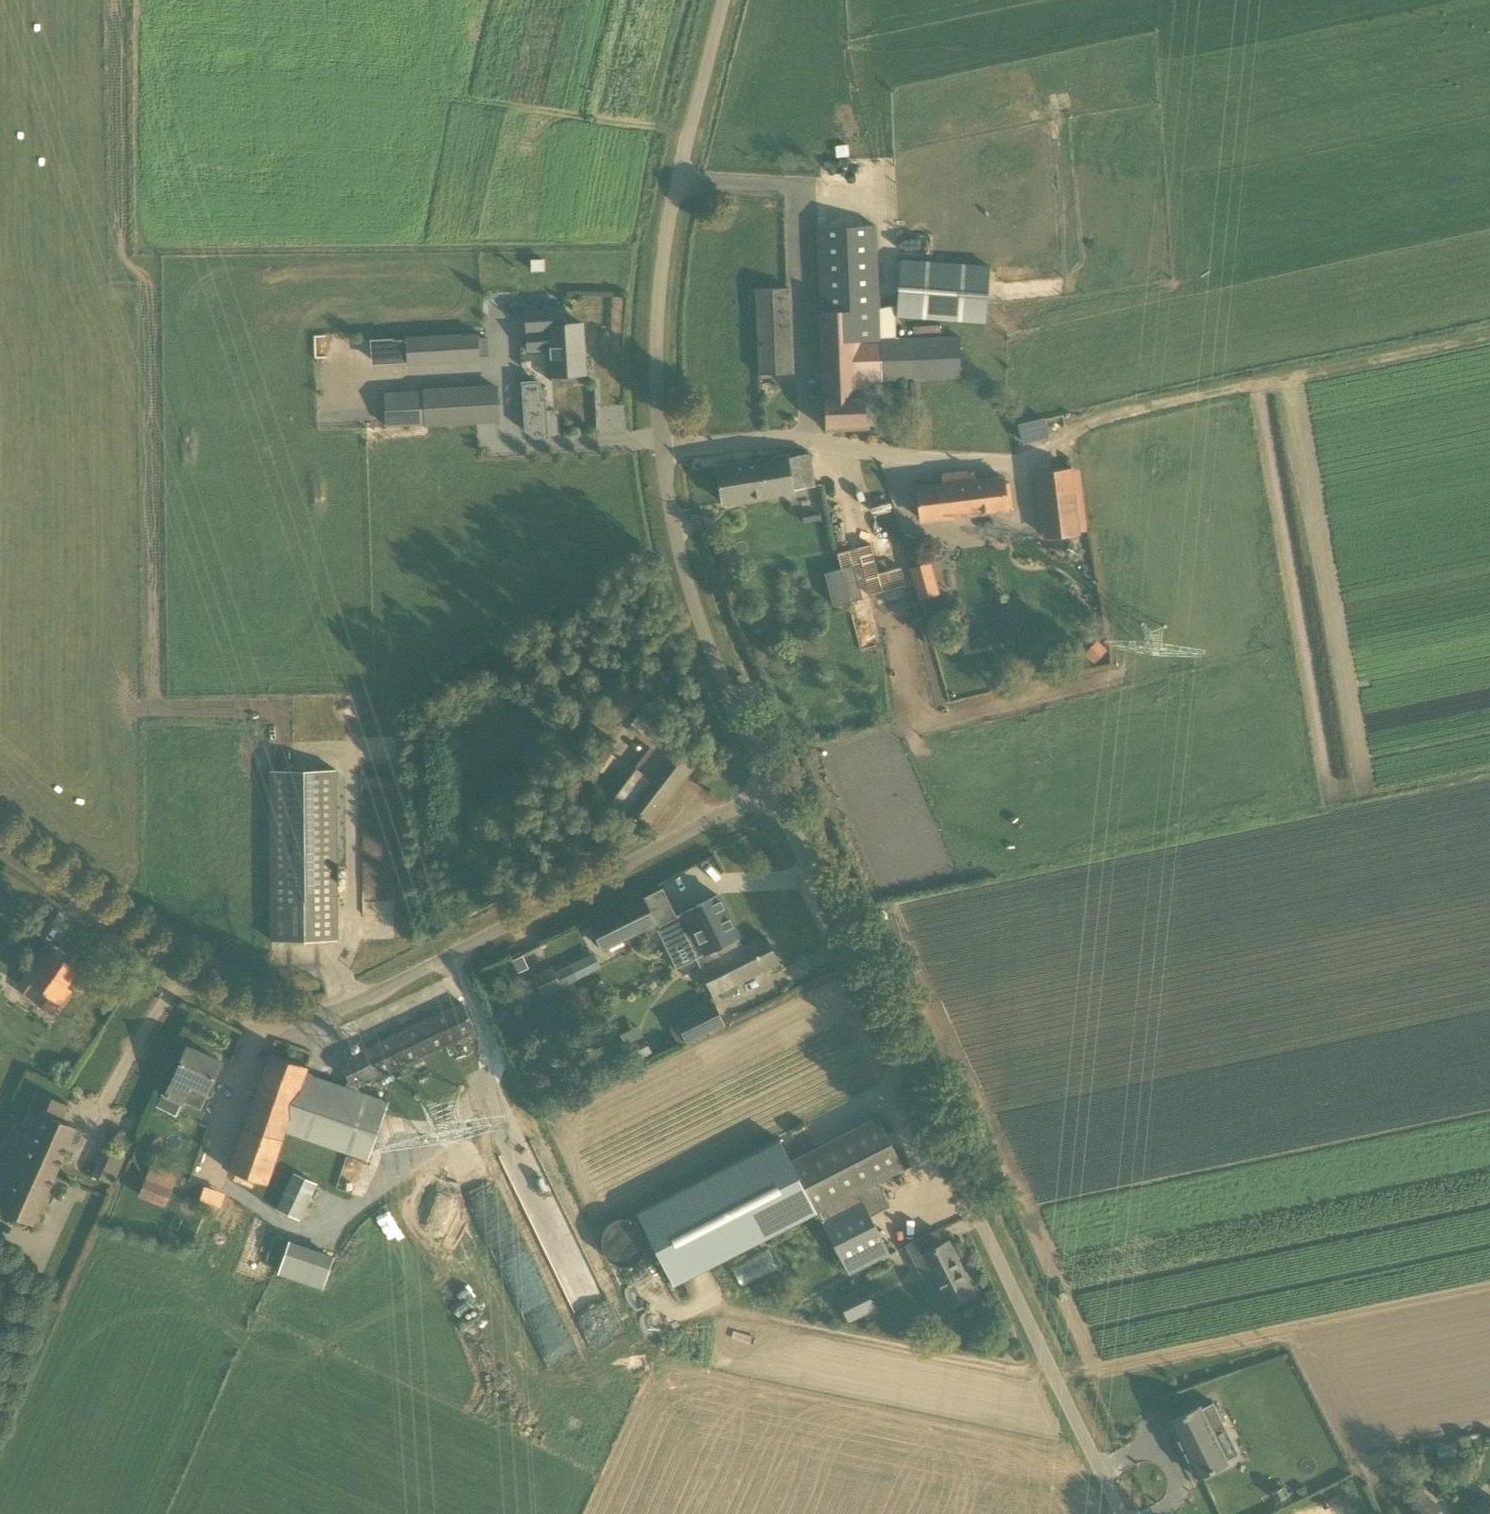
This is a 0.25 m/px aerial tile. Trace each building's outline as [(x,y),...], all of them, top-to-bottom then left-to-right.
[(880,307),(877,225),(816,227),(826,429),(867,428),(865,380),(961,376),(959,335),(896,337),(894,303),(880,307)] [(986,322),(990,265),(901,259),(897,315),(986,322)] [(789,287),(776,288),(757,289),(759,374),(792,373),(789,287)] [(550,376),(553,376),(553,383),(558,386),(571,386),(575,381),(575,375),(585,374),(585,373),(582,373),(581,356),(584,356),(582,323),(566,324),(564,307),(546,308),(546,312),(526,312),(528,349),(548,348),(550,376)] [(408,363),(479,360),(477,334),(406,338),(406,341),(408,363)] [(522,381),(525,430),(535,438),(548,437),(546,398),(542,398),(540,380),(522,381)] [(427,424),(507,420),(505,386),(424,391),(427,424)] [(813,485),(810,453),(788,456),(717,467),(723,503),(798,490),(798,488),(813,485)] [(1045,539),(1081,534),(1072,468),(1036,473),(1045,539)] [(975,480),(974,470),(950,473),(956,515),(1008,508),(1004,477),(975,480)] [(956,515),(950,473),(942,474),(943,484),(918,487),(922,519),(956,515)] [(833,607),(850,602),(906,589),(902,568),(880,573),(873,545),(838,553),(841,570),(824,575),(833,607)] [(915,597),(937,592),(931,559),(909,564),(915,597)] [(1098,639),(1084,653),(1093,663),(1108,649),(1098,639)] [(604,695),(612,715),(637,706),(629,686),(604,695)] [(611,799),(646,827),(699,759),(678,743),(651,779),(636,768),(611,799)] [(272,941),(337,940),(335,769),(270,770),(272,941)] [(670,914),(659,892),(606,918),(617,940),(670,914)] [(714,944),(727,937),(736,934),(718,896),(662,924),(670,941),(676,938),(680,946),(685,943),(693,959),(706,952),(702,945),(713,941),(714,944)] [(743,947),(736,934),(727,937),(714,944),(713,941),(702,945),(706,952),(693,959),(693,960),(696,958),(701,967),(700,968),(713,994),(778,962),(765,936),(743,947)] [(60,1003),(70,989),(66,985),(79,967),(53,949),(30,982),(60,1003)] [(693,959),(679,966),(683,976),(700,968),(701,967),(696,958),(693,960),(693,959)] [(570,964),(554,971),(562,988),(577,980),(570,964)] [(349,1079),(360,1085),(366,1084),(368,1083),(477,1032),(471,1021),(463,1003),(343,1059),(340,1061),(349,1079)] [(686,1042),(724,1024),(714,1003),(676,1021),(686,1042)] [(645,1038),(624,1048),(630,1062),(651,1052),(645,1038)] [(165,1098),(160,1096),(156,1106),(177,1116),(182,1104),(183,1105),(191,1087),(206,1094),(221,1061),(187,1046),(165,1098)] [(389,1100),(373,1095),(345,1085),(306,1072),(308,1066),(271,1053),(230,1169),(268,1183),(286,1132),(368,1160),(389,1100)] [(53,1179),(75,1131),(60,1124),(69,1105),(36,1090),(28,1109),(36,1112),(28,1131),(22,1129),(8,1160),(23,1167),(24,1166),(53,1179)] [(817,1211),(857,1191),(877,1181),(904,1167),(878,1117),(791,1161),(817,1211)] [(111,1145),(124,1154),(133,1141),(120,1132),(111,1145)] [(674,1284),(817,1211),(791,1161),(780,1140),(638,1213),(674,1284)] [(8,1160),(0,1177),(14,1184),(2,1211),(33,1225),(53,1179),(24,1166),(23,1167),(8,1160)] [(301,1220),(317,1184),(293,1172),(276,1208),(301,1220)] [(174,1187),(147,1176),(139,1196),(165,1207),(174,1187)] [(863,1201),(870,1214),(889,1204),(877,1181),(857,1191),(863,1201)] [(863,1201),(857,1191),(817,1211),(849,1274),(890,1253),(863,1201)] [(944,1243),(937,1229),(906,1245),(932,1297),(941,1293),(948,1305),(973,1293),(947,1241),(944,1243)] [(340,1273),(344,1264),(340,1262),(333,1259),(334,1257),(289,1241),(278,1273),(323,1289),(330,1269),(340,1273)] [(733,1264),(740,1283),(778,1270),(772,1251),(733,1264)] [(849,1322),(865,1314),(853,1290),(837,1298),(849,1322)] [(1200,1407),(1170,1423),(1198,1477),(1228,1461),(1212,1430),(1224,1423),(1213,1402),(1200,1408),(1200,1407)] [(1436,1503),(1425,1494),(1414,1507),(1422,1513),(1427,1513),(1436,1503)]
